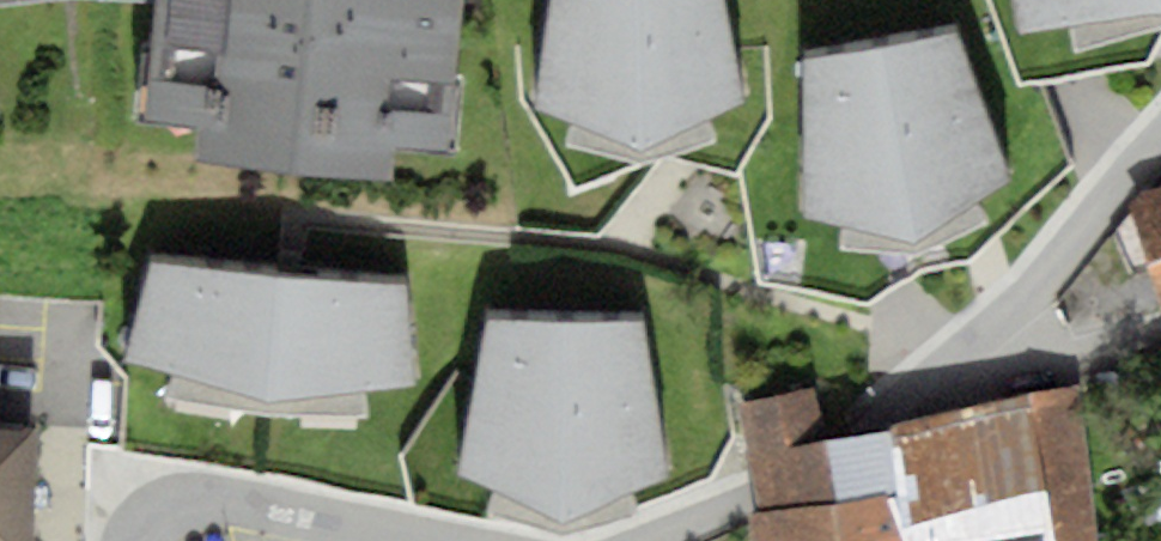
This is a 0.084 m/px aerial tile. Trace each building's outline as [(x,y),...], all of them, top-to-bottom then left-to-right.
[(143,118),(200,124),(396,144),(447,149),(463,0),(156,0),(143,118)] [(536,122),(557,159),(616,157),(616,171),(665,156),(664,126),(743,94),(723,0),(552,0),(536,122)] [(1021,34),(1160,11),(1160,0),(1015,0),(1021,34)] [(955,23),(804,50),(806,205),(916,229),(1008,172),(955,23)] [(396,144),(200,124),(197,159),(393,177),(396,144)] [(1160,301),(1160,183),(1141,191),(1128,206),(1160,301)] [(408,283),(149,258),(125,358),(266,398),(422,382),(408,283)] [(643,321),(487,317),(460,472),(565,519),(668,477),(643,321)] [(733,400),(749,499),(750,507),(743,509),(748,540),(1059,540),(1059,539),(1093,533),(1072,398),(861,432),(828,437),(820,386),(733,400)] [(40,425),(0,424),(0,540),(35,540),(40,425)]
